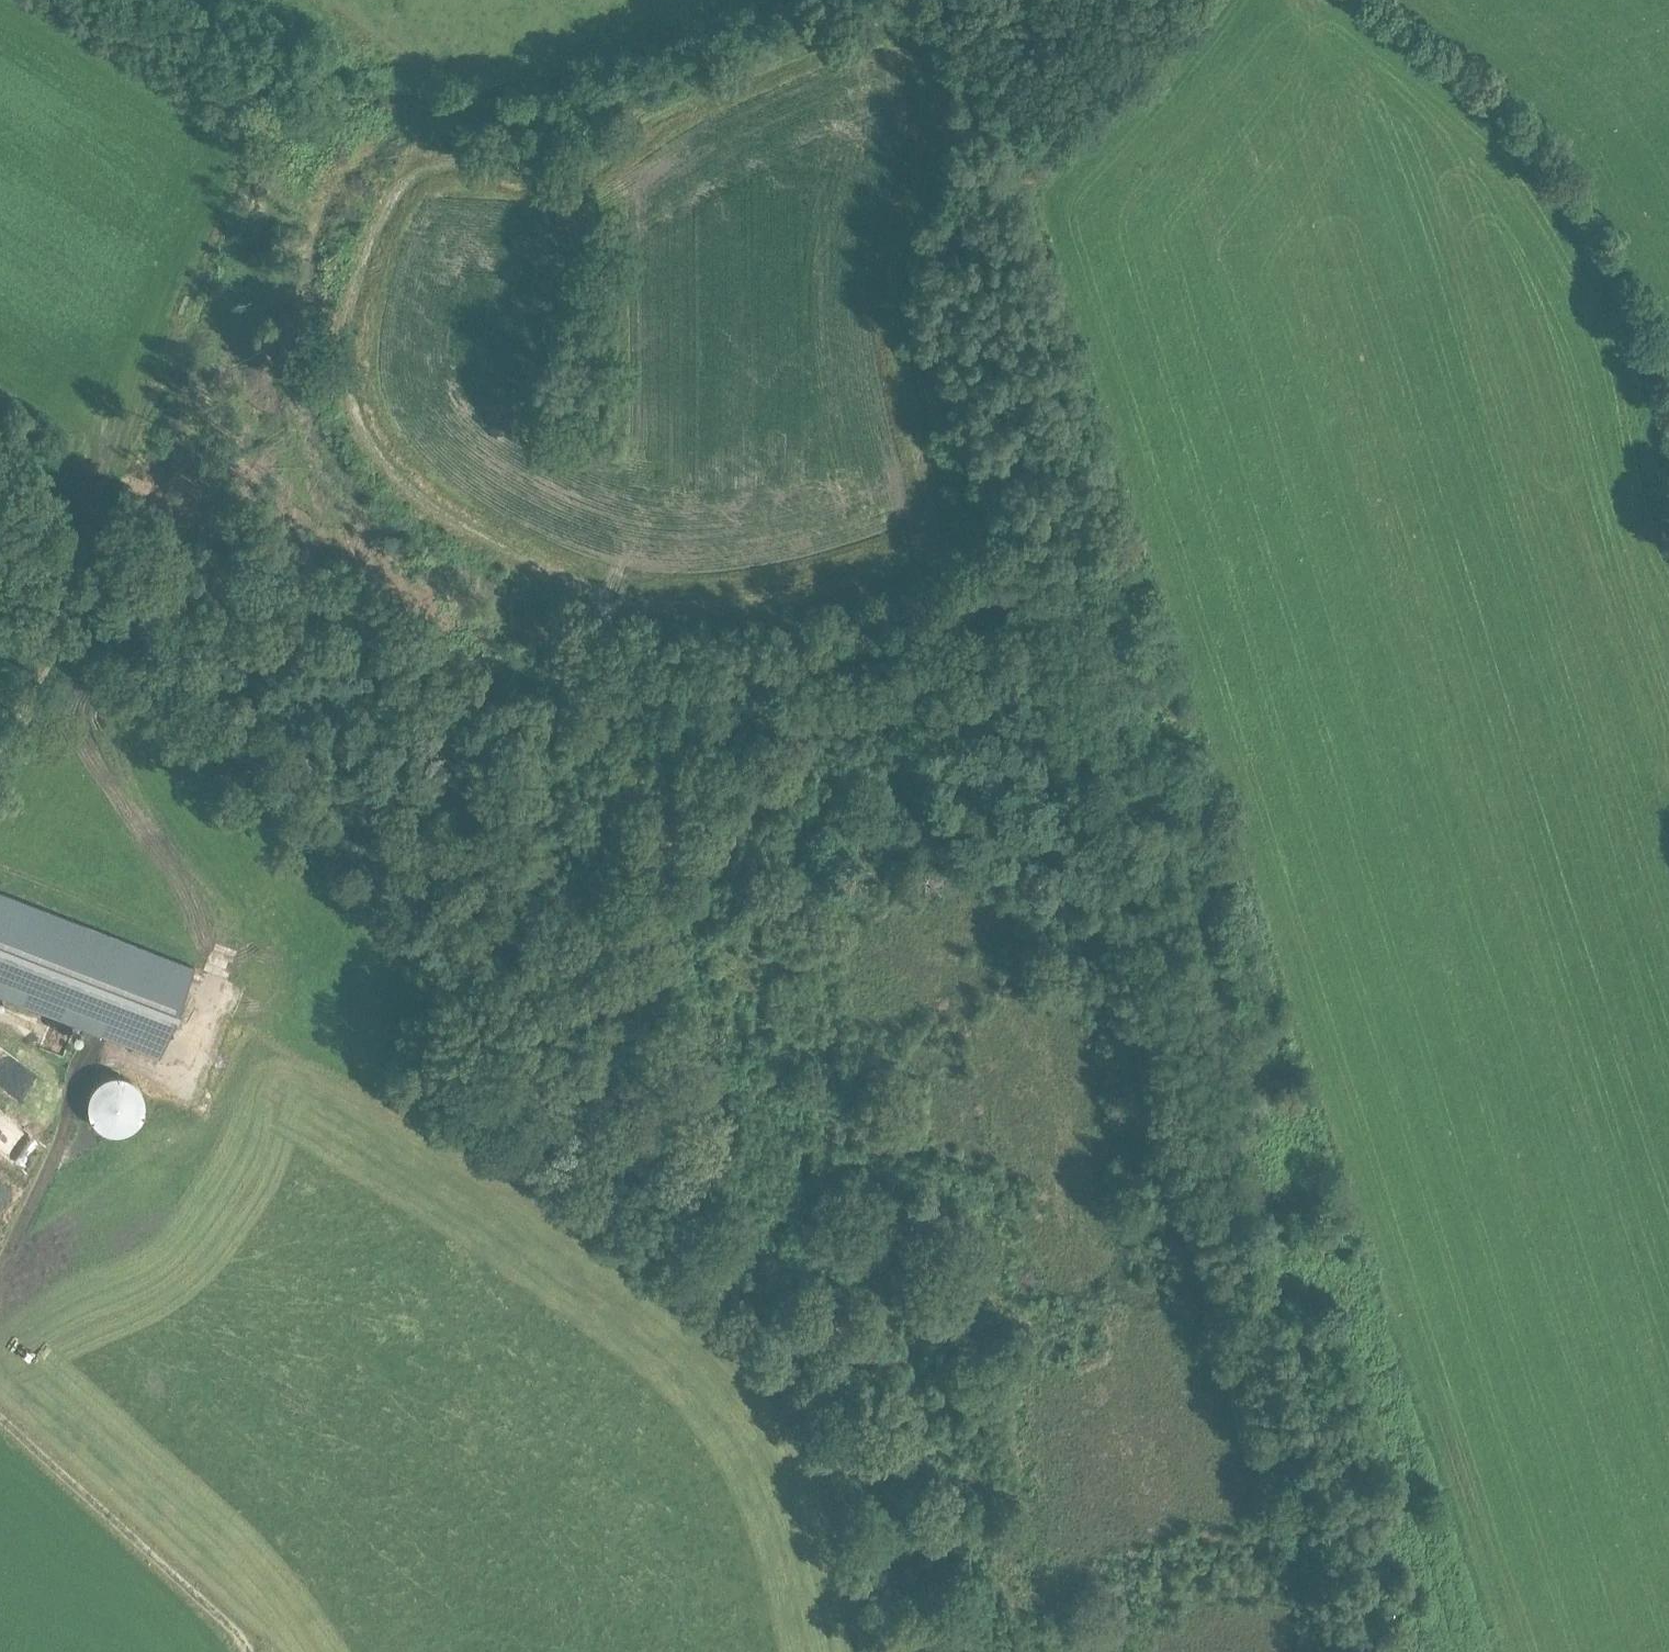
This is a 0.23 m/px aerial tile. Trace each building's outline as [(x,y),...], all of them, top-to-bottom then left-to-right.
[(123,941),(0,893),(0,997),(157,1058),(192,968),(123,941)] [(146,1108),(146,1104),(146,1101),(145,1099),(145,1096),(144,1094),(143,1091),(142,1089),(141,1088),(138,1085),(136,1083),(134,1081),(132,1080),(129,1078),(127,1077),(124,1077),(121,1076),(119,1076),(116,1076),(113,1076),(110,1077),(107,1078),(104,1079),(102,1080),(99,1082),(98,1083),(96,1085),(94,1088),(92,1090),(91,1093),(90,1096),(89,1098),(89,1100),(89,1104),(89,1106),(89,1110),(90,1113),(91,1115),(92,1117),(93,1120),(96,1124),(98,1126),(101,1128),(103,1129),(105,1130),(107,1131),(110,1132),(113,1133),(116,1133),(119,1133),(121,1133),(123,1132),(127,1131),(129,1130),(132,1129),(135,1127),(137,1125),(138,1124),(140,1121),(142,1119),(143,1117),(144,1114),(145,1111),(146,1108)] [(14,1170),(32,1149),(0,1120),(0,1158),(14,1170)] [(9,1194),(0,1186),(0,1203),(9,1194)]
